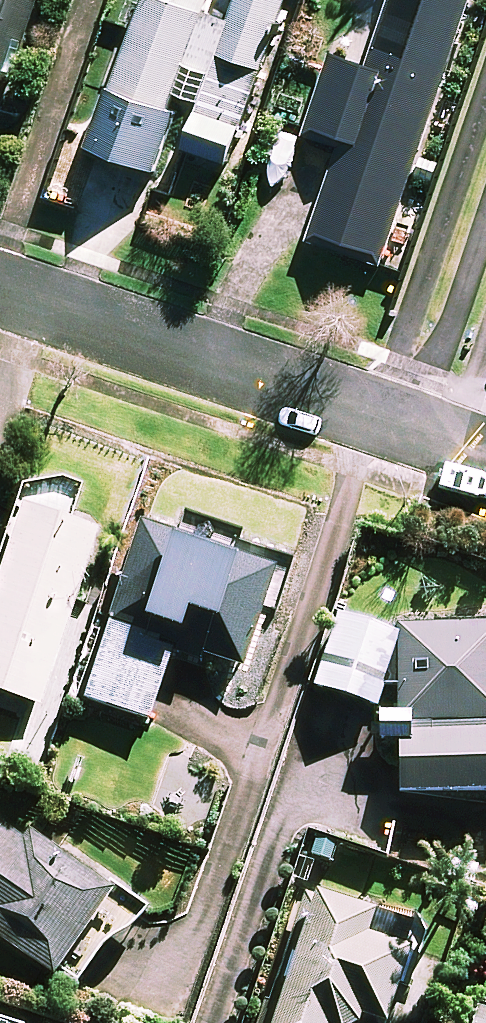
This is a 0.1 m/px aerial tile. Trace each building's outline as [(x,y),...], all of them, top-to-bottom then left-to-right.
[(3,121),(44,0),(0,0),(0,120),(3,121)] [(218,13),(202,7),(205,0),(149,0),(94,149),(157,173),(178,117),(170,114),(188,66),(213,75),(185,151),(227,167),(289,0),(222,0),(218,13)] [(461,0),(394,0),(373,63),(337,50),(310,129),(346,141),(314,236),(384,259),(470,3),(461,0)] [(73,526),(86,488),(60,481),(22,491),(0,558),(0,693),(43,707),(100,535),(73,526)] [(238,537),(192,521),(186,541),(145,527),(87,700),(151,722),(180,633),(194,638),(190,652),(245,670),(279,571),(232,556),(238,537)] [(342,613),(317,688),(379,709),(388,685),(401,685),(402,712),(382,712),(382,741),(401,741),(402,794),(485,793),(485,626),(384,628),(342,613)] [(0,823),(0,939),(78,994),(142,904),(53,842),(45,854),(0,823)] [(308,890),(262,1022),(359,1022),(361,1017),(377,1022),(391,1022),(424,931),(308,890)] [(480,1011),(476,1022),(485,1022),(485,1013),(480,1011)]
